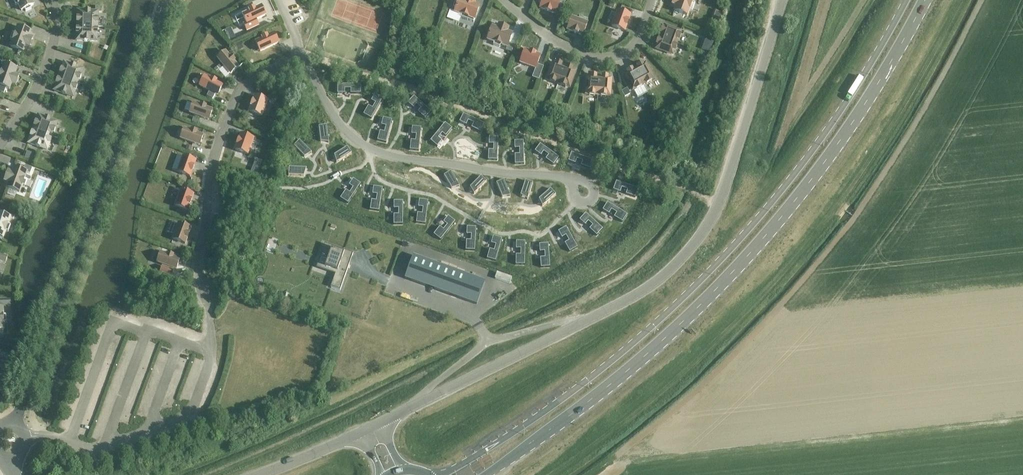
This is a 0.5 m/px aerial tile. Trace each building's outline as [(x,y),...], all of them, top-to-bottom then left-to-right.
[(33,5),(31,0),(13,0),(15,6),(18,4),(21,11),(24,9),(26,12),(31,9),(30,6),(33,5)] [(453,7),(454,9),(456,9),(455,12),(461,15),(460,18),(474,23),(479,7),(474,5),(475,1),(472,0),(465,0),(465,2),(460,0),(459,0),(458,3),(456,2),(455,3),(453,7)] [(539,3),(540,5),(541,5),(540,9),(555,14),(559,5),(563,7),(566,0),(540,0),(539,3)] [(672,4),(676,6),(674,11),(687,16),(689,9),(692,10),(695,3),(692,2),(693,0),(674,0),(672,4)] [(77,26),(97,27),(97,24),(98,24),(98,19),(97,19),(98,13),(102,13),(102,8),(95,7),(95,12),(90,12),(90,11),(85,11),(85,12),(78,11),(77,18),(77,23),(77,26)] [(254,10),(254,9),(249,11),(250,12),(243,15),(247,23),(244,25),(247,31),(258,26),(256,20),(265,16),(261,7),(254,10)] [(618,11),(612,27),(624,31),(630,16),(618,11)] [(572,18),(567,30),(583,36),(587,23),(572,18)] [(509,43),(512,35),(506,33),(508,29),(499,25),(497,29),(492,27),(487,40),(494,42),(493,45),(500,48),(501,45),(507,47),(506,51),(511,53),(514,45),(509,43)] [(97,30),(97,27),(77,26),(77,29),(76,29),(76,34),(77,34),(76,41),(84,41),(84,42),(89,42),(89,41),(96,41),(97,35),(98,30),(97,30)] [(660,37),(677,43),(678,40),(679,41),(681,36),(679,35),(681,32),(664,26),(663,29),(662,29),(660,34),(661,34),(660,37)] [(25,46),(29,48),(33,39),(28,37),(31,32),(18,27),(16,34),(13,33),(10,40),(13,41),(11,47),(23,52),(25,46)] [(233,34),(227,37),(230,42),(236,39),(233,34)] [(263,39),(256,43),(260,52),(278,43),(274,34),(267,37),(267,36),(262,38),(263,39)] [(675,46),(677,43),(660,37),(659,40),(658,40),(656,45),(657,45),(656,49),(672,55),(674,51),(675,52),(677,47),(675,46)] [(707,37),(705,42),(712,45),(714,39),(707,37)] [(237,52),(244,49),(241,42),(234,45),(237,52)] [(525,50),(520,63),(536,69),(534,73),(540,76),(544,66),(537,64),(540,56),(525,50)] [(231,74),(238,68),(233,62),(234,61),(231,57),(230,58),(225,52),(218,59),(231,74)] [(59,77),(78,84),(79,80),(80,81),(81,76),(83,70),(76,67),(72,65),(71,66),(64,63),(62,69),(61,69),(60,73),(60,74),(59,77)] [(558,84),(564,67),(561,66),(561,65),(556,63),(556,64),(552,63),(547,79),(550,81),(550,82),(555,84),(555,83),(558,84)] [(635,69),(643,85),(646,83),(647,84),(651,82),(651,81),(654,79),(646,64),(642,65),(642,64),(637,67),(638,68),(635,69)] [(9,89),(12,84),(16,85),(19,76),(15,75),(17,69),(8,66),(4,65),(2,71),(0,71),(0,93),(4,94),(6,88),(9,89)] [(564,67),(558,84),(561,85),(560,86),(565,88),(566,86),(569,88),(575,71),(572,70),(572,69),(567,67),(567,68),(564,67)] [(628,73),(624,75),(633,90),(635,95),(646,90),(643,85),(635,69),(632,71),(632,70),(627,72),(628,73)] [(228,75),(223,70),(220,73),(224,78),(228,75)] [(598,95),(599,78),(596,78),(596,76),(591,76),(591,77),(587,77),(586,94),(589,95),(589,96),(594,96),(595,95),(598,95)] [(77,87),(78,84),(59,77),(58,80),(57,79),(56,84),(54,90),(61,93),(61,94),(65,95),(66,95),(73,97),(75,91),(76,91),(77,87)] [(218,95),(222,86),(216,83),(216,82),(212,80),(211,81),(204,77),(200,86),(209,91),(207,97),(212,100),(215,94),(218,95)] [(599,78),(598,95),(601,95),(601,97),(606,97),(606,96),(610,96),(611,79),(607,79),(608,77),(602,77),(602,78),(599,78)] [(510,87),(516,84),(513,78),(507,81),(510,87)] [(360,85),(337,85),(337,94),(344,94),(344,90),(350,89),(350,94),(360,94),(360,85)] [(368,107),(363,115),(371,120),(382,99),(375,95),(371,101),(375,104),(372,109),(368,107)] [(267,101),(255,96),(249,112),(262,116),(267,101)] [(414,97),(407,104),(413,109),(416,105),(421,109),(417,113),(425,119),(431,113),(414,97)] [(193,104),(190,113),(209,120),(212,111),(205,108),(206,107),(201,105),(201,107),(193,104)] [(463,114),(459,122),(466,126),(468,122),(473,124),(471,128),(480,133),(484,125),(463,114)] [(33,130),(52,137),(53,133),(54,134),(55,129),(57,123),(50,120),(46,118),(38,116),(36,122),(35,122),(34,126),(34,127),(33,130)] [(379,132),(377,141),(386,143),(392,121),(383,119),(381,126),(385,127),(384,133),(379,132)] [(660,119),(652,124),(656,131),(664,127),(660,119)] [(445,124),(430,142),(437,147),(442,142),(438,139),(442,134),(445,137),(452,129),(445,124)] [(326,126),(318,127),(320,142),(321,142),(321,141),(328,140),(328,143),(329,143),(326,126)] [(410,141),(410,151),(418,151),(421,128),(412,127),(411,135),(416,135),(415,141),(410,141)] [(184,129),(181,139),(200,146),(203,136),(196,134),(196,133),(192,131),(191,132),(184,129)] [(51,140),(52,137),(33,130),(32,133),(32,132),(30,137),(31,137),(28,143),(36,146),(35,147),(40,148),(47,150),(50,144),(52,140),(51,140)] [(241,135),(235,150),(248,155),(253,139),(241,135)] [(488,151),(488,161),(497,161),(498,138),(489,137),(489,145),(493,145),(493,151),(488,151)] [(299,141),(293,147),(304,157),(305,157),(304,156),(309,152),(311,154),(311,153),(299,141)] [(523,142),(514,142),(514,149),(519,149),(519,155),(514,155),(515,165),(524,165),(523,142)] [(540,145),(535,152),(541,156),(543,153),(548,156),(545,160),(553,166),(559,158),(540,145)] [(347,147),(334,156),(335,155),(339,161),(336,163),(351,154),(347,147)] [(35,155),(27,152),(25,158),(33,161),(35,155)] [(570,155),(568,162),(575,164),(577,160),(582,162),(581,166),(590,170),(593,161),(571,153),(570,155)] [(190,177),(196,162),(195,162),(191,160),(183,157),(177,173),(190,177)] [(24,179),(27,172),(30,174),(32,168),(25,166),(23,171),(14,168),(12,173),(8,172),(5,181),(9,182),(7,188),(19,192),(22,186),(25,187),(27,180),(24,179)] [(253,166),(251,172),(257,174),(259,170),(259,168),(253,166)] [(289,168),(288,176),(304,177),(304,176),(303,176),(303,169),(306,170),(306,169),(289,168)] [(450,172),(443,176),(451,189),(452,189),(451,188),(457,184),(459,187),(450,172)] [(480,177),(470,188),(471,187),(476,192),(474,194),(474,195),(486,182),(480,177)] [(345,191),(340,199),(347,204),(360,185),(353,180),(349,186),(352,188),(349,193),(345,191)] [(503,180),(496,184),(502,198),(503,198),(502,196),(508,194),(509,197),(510,197),(503,180)] [(525,181),(520,196),(521,196),(521,195),(528,197),(527,200),(532,184),(525,181)] [(616,182),(613,191),(620,193),(621,189),(627,191),(625,195),(635,198),(638,190),(616,182)] [(371,201),(370,210),(379,212),(382,189),(373,187),(372,195),(377,195),(376,201),(371,201)] [(550,189),(539,199),(539,200),(540,199),(544,204),(542,206),(542,207),(555,195),(550,189)] [(193,195),(181,191),(175,206),(188,211),(193,195)] [(417,214),(416,223),(425,225),(428,202),(419,200),(418,208),(422,208),(422,214),(417,214)] [(28,202),(25,211),(37,215),(40,207),(28,202)] [(402,202),(393,202),(393,209),(398,209),(398,215),(393,215),(393,225),(402,225),(402,202)] [(607,203),(602,211),(609,215),(611,211),(616,214),(614,218),(622,223),(627,215),(607,203)] [(10,218),(13,219),(15,214),(8,211),(6,216),(0,214),(0,237),(3,238),(5,231),(8,232),(11,226),(8,225),(10,218)] [(585,214),(579,221),(585,226),(588,222),(592,226),(589,230),(596,236),(602,230),(585,214)] [(439,227),(433,235),(440,241),(455,222),(448,217),(443,223),(447,226),(443,230),(439,227)] [(173,240),(185,244),(191,229),(178,224),(173,240)] [(466,241),(465,251),(474,251),(475,228),(467,228),(466,235),(471,235),(471,241),(466,241)] [(566,228),(558,232),(561,239),(565,236),(568,242),(564,244),(569,252),(577,248),(566,228)] [(405,237),(400,251),(407,254),(413,240),(405,237)] [(489,250),(487,259),(495,262),(501,239),(493,237),(491,244),(495,245),(494,251),(489,250)] [(525,242),(516,242),(516,250),(520,250),(520,256),(516,255),(515,265),(524,265),(525,242)] [(322,256),(321,258),(326,259),(327,259),(324,269),(337,273),(333,287),(331,286),(330,287),(340,291),(349,264),(345,263),(348,255),(352,256),(353,254),(324,244),(324,245),(326,246),(323,256),(322,256)] [(548,244),(539,245),(539,252),(544,252),(545,258),(540,258),(541,268),(550,268),(548,244)] [(161,253),(157,263),(170,268),(170,269),(162,267),(160,272),(171,277),(173,271),(172,271),(173,269),(176,270),(179,260),(172,258),(173,256),(168,255),(168,256),(161,253)] [(413,256),(405,279),(476,305),(485,282),(413,256)] [(4,330),(3,323),(6,322),(6,315),(3,316),(2,307),(10,306),(10,300),(0,300),(0,330),(4,330)]
